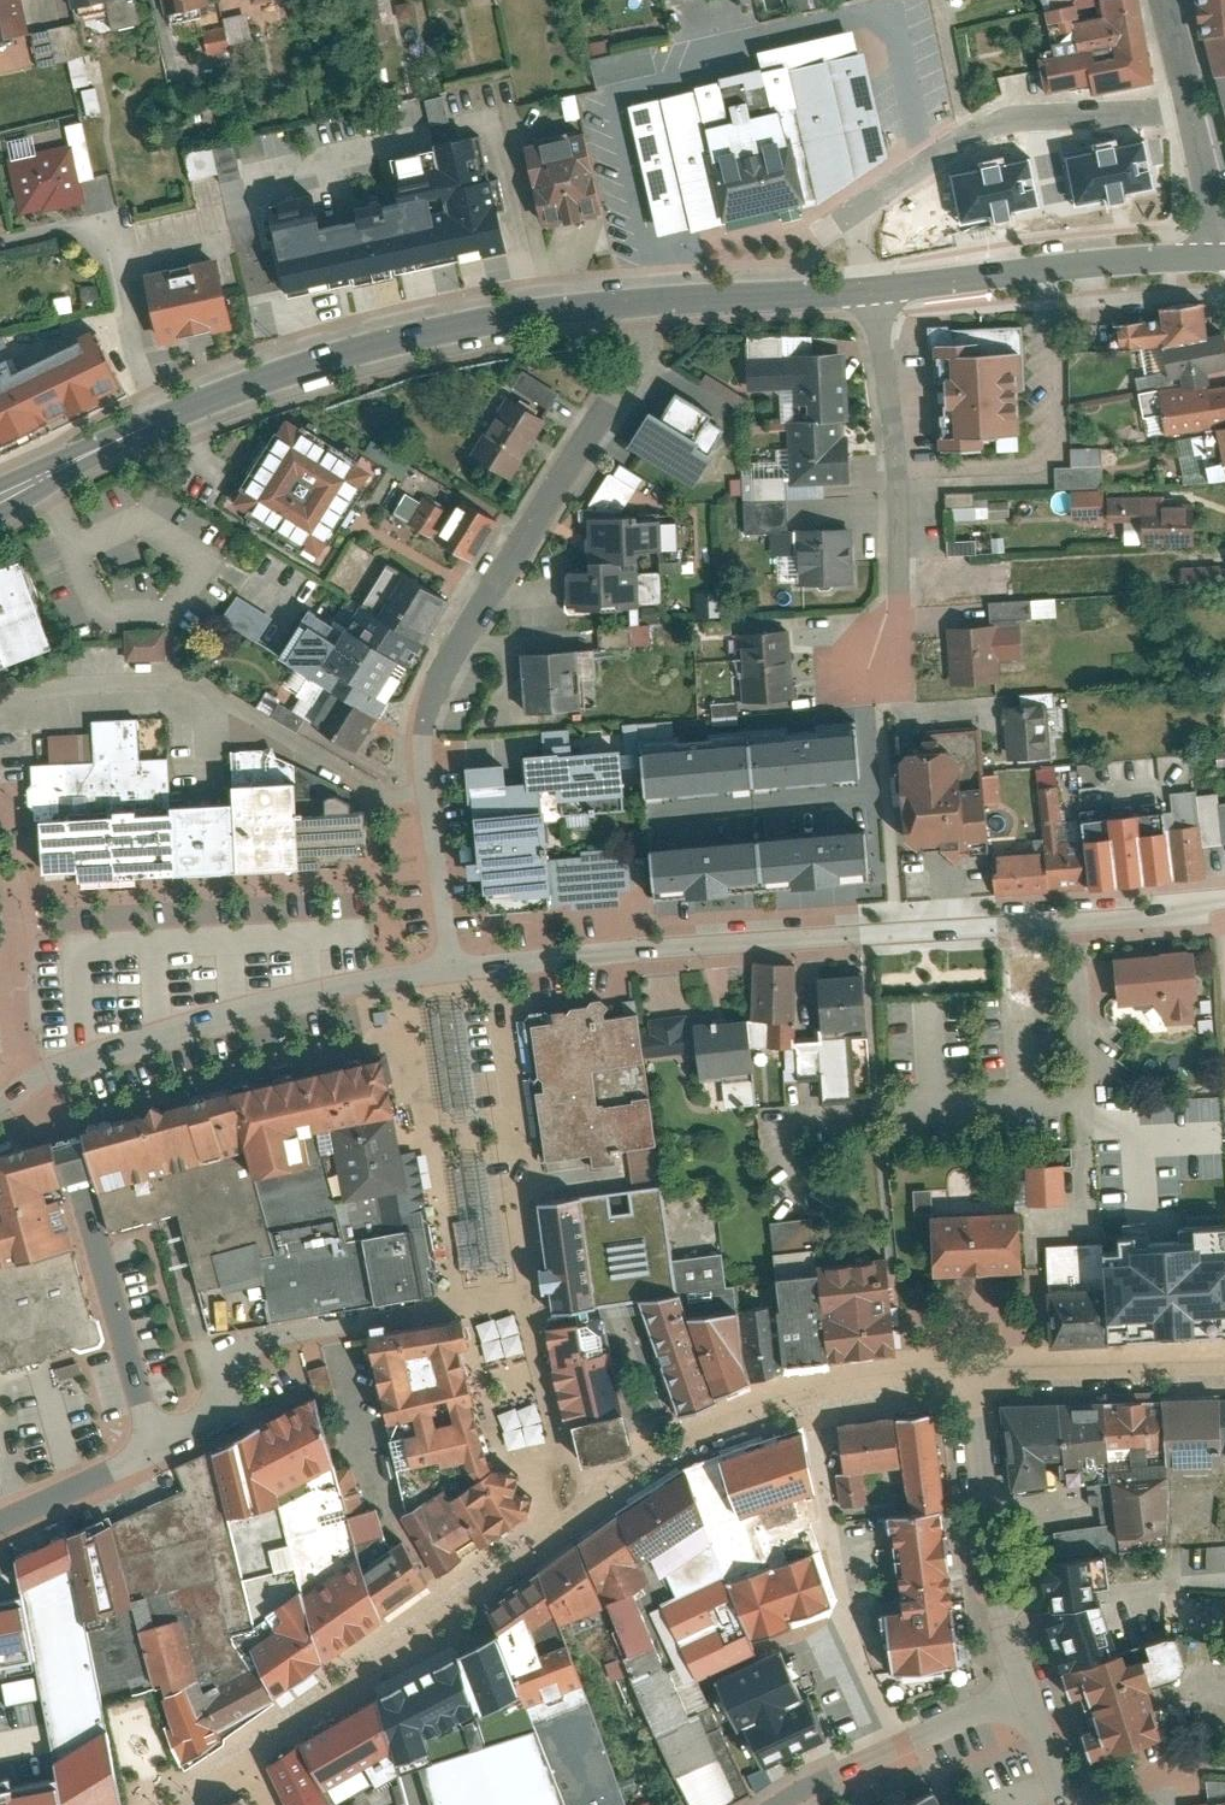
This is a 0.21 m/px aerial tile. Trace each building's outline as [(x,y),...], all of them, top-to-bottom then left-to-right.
[(31,36),(23,0),(0,0),(0,44),(31,36)] [(76,13),(139,0),(73,0),(76,13)] [(167,17),(211,7),(209,0),(163,0),(167,17)] [(810,7),(809,0),(789,0),(790,9),(810,7)] [(1079,23),(1080,26),(1085,51),(1042,60),(1050,94),(1097,84),(1099,94),(1156,82),(1139,0),(1112,0),(1115,15),(1088,21),(1079,23)] [(1207,34),(1224,31),(1224,0),(1200,0),(1207,34)] [(1079,23),(1088,21),(1084,3),(1052,10),(1056,31),(1080,26),(1079,23)] [(855,31),(752,53),(757,77),(859,53),(855,31)] [(1207,34),(1215,77),(1224,75),(1224,31),(1207,34)] [(651,45),(590,58),(596,86),(657,73),(651,45)] [(816,207),(883,161),(859,53),(757,77),(625,106),(653,241),(816,207)] [(1215,77),(1224,116),(1224,75),(1215,77)] [(426,100),(432,122),(449,117),(443,95),(426,100)] [(602,212),(585,133),(526,146),(544,225),(602,212)] [(237,137),(240,161),(266,158),(263,134),(237,137)] [(435,148),(459,260),(505,250),(497,212),(505,210),(499,179),(490,181),(481,138),(435,148)] [(1127,201),(1126,195),(1155,189),(1145,140),(1065,156),(1075,205),(1109,198),(1110,204),(1127,201)] [(184,151),(190,181),(220,174),(221,181),(241,177),(233,141),(184,151)] [(72,147),(10,161),(23,218),(84,204),(72,147)] [(367,206),(382,277),(459,260),(435,148),(391,158),(400,203),(383,207),(382,203),(367,206)] [(1012,219),(1011,212),(1040,206),(1030,157),(950,174),(960,223),(994,216),(995,222),(1012,219)] [(289,297),(356,283),(343,224),(320,229),(313,195),(269,205),(272,217),(263,219),(268,243),(277,241),(289,297)] [(356,283),(382,277),(367,206),(358,208),(360,220),(343,224),(356,283)] [(220,261),(146,276),(159,341),(232,327),(220,261)] [(1212,336),(1209,303),(1164,308),(1165,317),(1120,322),(1123,346),(1169,342),(1212,336)] [(1028,452),(1022,326),(930,330),(936,457),(1028,452)] [(14,373),(7,359),(0,363),(0,448),(3,455),(53,431),(47,419),(122,383),(97,333),(14,373)] [(1212,336),(1169,342),(1173,378),(1182,377),(1184,389),(1216,385),(1214,371),(1224,369),(1224,335),(1212,336)] [(845,358),(751,358),(746,388),(794,391),(847,392),(845,358)] [(513,480),(559,390),(521,371),(510,391),(506,390),(471,459),(513,480)] [(1184,389),(1161,392),(1166,434),(1218,427),(1224,426),(1224,384),(1216,385),(1184,389)] [(794,391),(788,391),(791,479),(841,477),(839,422),(847,422),(847,392),(794,391)] [(644,411),(623,447),(691,487),(727,426),(671,394),(657,418),(644,411)] [(282,417),(232,506),(325,559),(375,469),(282,417)] [(1071,466),(1055,467),(1055,487),(1102,486),(1101,447),(1070,447),(1071,466)] [(564,609),(637,607),(635,551),(659,550),(658,519),(635,520),(623,519),(642,476),(613,462),(584,519),(585,570),(563,571),(564,609)] [(475,560),(496,520),(458,500),(451,513),(405,489),(391,517),(475,560)] [(1099,519),(1099,490),(1072,490),(1072,519),(1099,519)] [(990,519),(988,492),(945,495),(946,522),(990,519)] [(1193,546),(1192,505),(1159,506),(1159,494),(1108,494),(1109,524),(1141,524),(1141,546),(1193,546)] [(660,520),(660,548),(673,548),(673,520),(660,520)] [(777,553),(777,584),(853,584),(853,527),(792,527),(792,553),(777,553)] [(947,544),(948,553),(974,553),(974,543),(947,544)] [(0,569),(0,667),(51,648),(20,562),(0,569)] [(355,753),(447,601),(386,564),(357,611),(346,604),(333,624),(305,607),(278,656),(296,666),(283,686),(300,697),(292,710),(355,753)] [(1186,567),(1188,587),(1224,584),(1224,564),(1186,567)] [(639,595),(660,594),(659,573),(638,574),(639,595)] [(1024,660),(1023,623),(949,626),(950,685),(1002,684),(1001,660),(1024,660)] [(651,643),(650,624),(632,625),(633,644),(651,643)] [(798,703),(792,628),(737,632),(743,702),(778,699),(779,705),(798,703)] [(170,631),(129,630),(129,659),(170,659),(170,631)] [(583,678),(595,678),(594,648),(517,652),(520,713),(584,710),(583,678)] [(1052,700),(1006,701),(1007,755),(1053,754),(1052,700)] [(157,792),(155,739),(124,740),(122,703),(73,705),(75,746),(11,748),(13,801),(28,801),(30,853),(62,852),(63,864),(160,861),(157,792)] [(928,755),(894,757),(900,836),(935,834),(936,851),(951,866),(964,849),(986,847),(977,727),(926,731),(928,755)] [(473,751),(445,753),(446,774),(458,773),(467,847),(452,848),(453,863),(470,862),(472,895),(551,889),(551,901),(608,897),(607,880),(620,880),(617,831),(562,835),(563,843),(537,845),(534,807),(558,805),(556,795),(609,793),(605,733),(553,737),(552,728),(531,729),(531,737),(509,739),(511,773),(474,776),(473,751)] [(853,732),(641,749),(644,792),(856,775),(853,732)] [(216,740),(218,789),(221,858),(286,855),(282,755),(255,738),(216,740)] [(299,755),(282,755),(286,855),(352,852),(350,799),(337,798),(336,779),(299,755)] [(1080,841),(1062,843),(1056,787),(1038,788),(1045,852),(1049,891),(1085,888),(1080,841)] [(157,792),(160,861),(221,858),(218,789),(157,792)] [(1175,828),(1200,826),(1198,796),(1197,791),(1172,794),(1175,828)] [(1200,826),(1202,847),(1223,845),(1223,843),(1219,804),(1218,795),(1198,796),(1200,826)] [(1088,888),(1171,881),(1166,829),(1164,813),(1082,822),(1088,888)] [(1202,847),(1200,826),(1175,828),(1166,829),(1171,881),(1205,877),(1202,847)] [(849,829),(644,850),(648,894),(857,869),(849,829)] [(1049,891),(1045,852),(991,858),(995,897),(1049,891)] [(1185,945),(1107,952),(1111,994),(1158,990),(1161,1019),(1194,1016),(1191,988),(1198,987),(1196,960),(1187,961),(1185,945)] [(779,953),(736,950),(731,1005),(751,1007),(749,1033),(773,1035),(779,953)] [(847,961),(802,963),(804,1017),(828,1015),(850,1015),(847,961)] [(534,1007),(508,1010),(515,1064),(524,1063),(526,1081),(515,1082),(522,1142),(576,1135),(578,1152),(595,1150),(593,1134),(644,1128),(628,996),(589,1001),(587,987),(532,993),(534,1007)] [(466,1006),(433,1010),(447,1127),(480,1123),(466,1006)] [(727,1006),(680,1011),(685,1060),(732,1056),(727,1006)] [(832,1084),(828,1015),(804,1017),(800,1017),(801,1030),(803,1062),(805,1086),(832,1084)] [(780,1063),(803,1062),(801,1030),(778,1031),(780,1063)] [(378,1107),(366,1043),(214,1074),(259,1244),(325,1234),(301,1140),(297,1122),(378,1107)] [(259,1244),(214,1074),(135,1094),(160,1202),(179,1277),(201,1272),(192,1238),(241,1226),(245,1248),(259,1244)] [(160,1202),(135,1094),(61,1111),(64,1123),(76,1172),(87,1220),(160,1202)] [(1221,1124),(1220,1100),(1189,1101),(1191,1126),(1221,1124)] [(391,1178),(378,1107),(297,1122),(301,1140),(320,1137),(331,1189),(391,1178)] [(52,1126),(35,1129),(49,1178),(63,1175),(76,1172),(64,1123),(52,1126)] [(0,1139),(0,1226),(4,1240),(6,1248),(57,1234),(42,1180),(49,1178),(35,1129),(0,1139)] [(481,1138),(447,1143),(464,1260),(497,1255),(481,1138)] [(1057,1163),(1020,1165),(1021,1200),(1058,1199),(1057,1163)] [(594,1180),(520,1190),(528,1253),(521,1253),(525,1279),(531,1278),(534,1296),(584,1290),(605,1287),(621,1285),(659,1280),(655,1245),(645,1173),(594,1180)] [(806,1204),(751,1209),(758,1295),(763,1353),(818,1348),(810,1253),(806,1204)] [(1016,1208),(930,1212),(932,1273),(1019,1269),(1016,1208)] [(403,1283),(392,1214),(346,1222),(346,1231),(325,1234),(259,1244),(245,1248),(256,1309),(403,1283)] [(1186,1228),(1193,1338),(1224,1336),(1224,1225),(1186,1228)] [(1193,1338),(1186,1228),(1178,1228),(1179,1248),(1103,1253),(1109,1343),(1193,1338)] [(722,1299),(718,1275),(709,1275),(704,1241),(655,1245),(659,1280),(697,1381),(733,1366),(722,1299)] [(1109,1343),(1103,1253),(1103,1245),(1047,1249),(1053,1347),(1109,1343)] [(871,1248),(810,1253),(818,1348),(879,1343),(871,1248)] [(71,1253),(0,1271),(0,1362),(92,1341),(71,1253)] [(697,1381),(659,1280),(621,1285),(663,1405),(700,1389),(697,1381)] [(556,1412),(610,1401),(584,1290),(534,1296),(537,1311),(528,1313),(546,1405),(554,1403),(556,1412)] [(758,1295),(722,1299),(733,1366),(763,1353),(758,1295)] [(466,1323),(371,1339),(403,1475),(445,1466),(446,1473),(474,1466),(476,1475),(492,1469),(467,1357),(474,1355),(466,1323)] [(307,1369),(316,1400),(335,1395),(327,1364),(307,1369)] [(1210,1390),(1151,1392),(1154,1441),(1157,1470),(1212,1467),(1211,1441),(1210,1395),(1210,1390)] [(1151,1392),(1098,1395),(1101,1444),(1154,1441),(1151,1392)] [(1101,1444),(1098,1395),(1049,1400),(1053,1453),(1056,1484),(1103,1481),(1101,1444)] [(1210,1395),(1211,1441),(1224,1440),(1224,1456),(1224,1395),(1210,1395)] [(1049,1400),(998,1404),(1005,1484),(1040,1481),(1038,1454),(1053,1453),(1049,1400)] [(619,1442),(610,1401),(556,1412),(565,1453),(619,1442)] [(309,1402),(210,1454),(223,1514),(275,1505),(274,1492),(331,1461),(309,1402)] [(917,1402),(880,1407),(886,1452),(894,1500),(929,1496),(917,1402)] [(880,1407),(822,1415),(828,1460),(886,1452),(880,1407)] [(799,1481),(782,1424),(706,1447),(723,1504),(799,1481)] [(169,1480),(103,1512),(106,1523),(127,1608),(178,1764),(266,1698),(236,1658),(220,1635),(217,1621),(237,1614),(192,1442),(160,1457),(169,1480)] [(706,1447),(669,1461),(723,1601),(733,1629),(814,1600),(819,1585),(798,1512),(803,1502),(799,1481),(723,1504),(706,1447)] [(723,1601),(669,1461),(666,1454),(600,1500),(619,1542),(624,1553),(635,1546),(643,1565),(650,1560),(661,1583),(645,1590),(663,1625),(723,1601)] [(498,1467),(453,1497),(483,1547),(522,1517),(524,1518),(530,1510),(531,1501),(528,1495),(514,1473),(505,1472),(498,1467)] [(445,1491),(405,1517),(441,1577),(459,1564),(454,1556),(475,1543),(448,1498),(445,1491)] [(894,1500),(874,1503),(886,1597),(870,1599),(878,1659),(949,1650),(929,1496),(894,1500)] [(560,1530),(583,1584),(589,1579),(614,1644),(606,1648),(676,1804),(686,1804),(722,1784),(685,1696),(669,1702),(626,1601),(633,1597),(611,1547),(619,1542),(600,1500),(560,1530)] [(106,1523),(62,1538),(68,1566),(81,1620),(127,1608),(106,1523)] [(583,1584),(560,1530),(518,1561),(536,1601),(542,1615),(587,1590),(583,1584)] [(62,1538),(13,1561),(19,1589),(68,1566),(62,1538)] [(407,1541),(361,1571),(383,1625),(430,1583),(407,1541)] [(273,1573),(294,1566),(286,1542),(265,1549),(273,1573)] [(536,1601),(518,1561),(471,1596),(482,1621),(504,1692),(563,1670),(550,1631),(527,1641),(519,1615),(536,1601)] [(303,1604),(321,1662),(381,1623),(361,1571),(303,1604)] [(236,1658),(266,1698),(321,1662),(303,1604),(299,1592),(265,1616),(273,1634),(236,1658)] [(0,1602),(0,1664),(29,1658),(20,1599),(0,1602)] [(482,1621),(441,1643),(466,1724),(509,1709),(504,1692),(482,1621)] [(787,1687),(765,1637),(699,1665),(721,1717),(730,1714),(747,1754),(812,1726),(795,1684),(787,1687)] [(441,1643),(360,1686),(377,1740),(392,1730),(416,1804),(493,1804),(466,1724),(441,1643)] [(1128,1647),(1069,1666),(1080,1699),(1096,1694),(1106,1725),(1088,1730),(1097,1760),(1176,1735),(1149,1649),(1130,1655),(1128,1647)] [(377,1740),(360,1686),(282,1729),(315,1798),(380,1757),(377,1740)] [(282,1729),(250,1751),(273,1804),(318,1804),(315,1798),(282,1729)] [(52,1776),(57,1804),(116,1804),(98,1732),(50,1766),(52,1776)] [(52,1776),(0,1789),(0,1804),(57,1804),(52,1776)] [(607,1794),(610,1804),(646,1804),(639,1784),(607,1794)] [(912,1804),(945,1804),(938,1791),(912,1804)] [(239,1796),(220,1804),(244,1804),(239,1796)]
